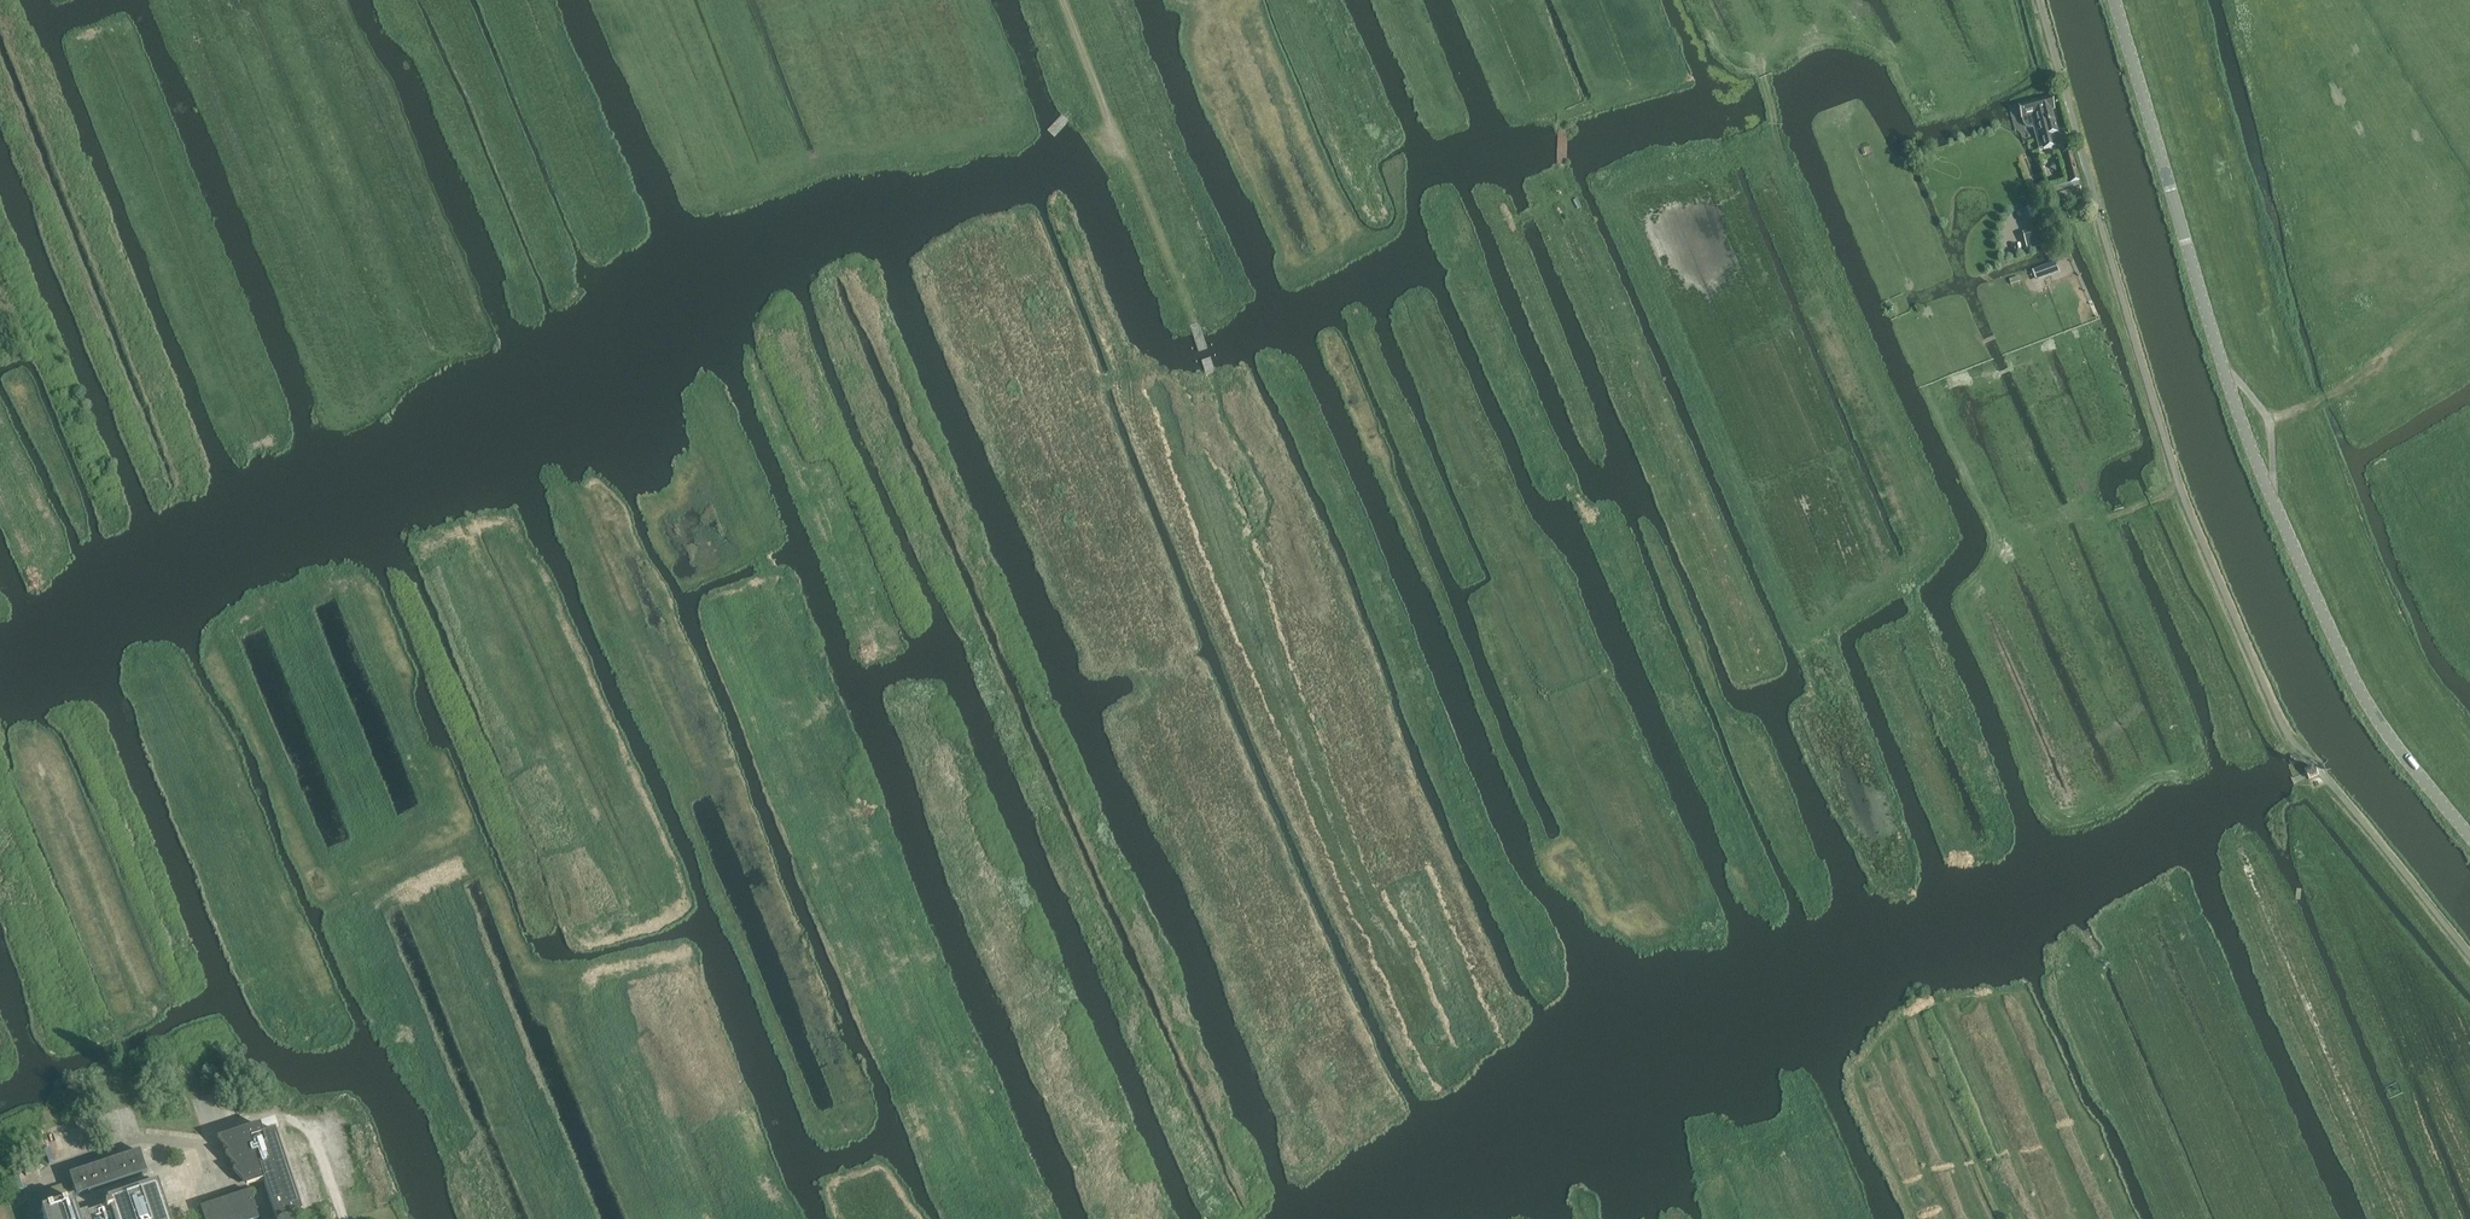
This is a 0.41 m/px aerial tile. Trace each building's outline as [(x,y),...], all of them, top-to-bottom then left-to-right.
[(2037,126),(2043,150),(2055,146),(2052,135),(2058,133),(2052,111),(2054,110),(2051,97),(2018,106),(2021,119),(2022,119),(2023,122),(2024,124),(2026,126),(2027,126),(2028,127),(2030,127),(2033,127),(2037,126)] [(2063,153),(2071,182),(2071,183),(2080,181),(2071,151),(2063,153)] [(2054,187),(2056,193),(2081,186),(2082,186),(2080,181),(2071,183),(2071,182),(2054,187)] [(2081,186),(2056,193),(2058,202),(2083,195),(2081,186)] [(2058,262),(2036,267),(2038,278),(2061,273),(2058,262)] [(2305,769),(2309,779),(2318,775),(2314,765),(2305,769)] [(286,1216),(302,1211),(277,1137),(275,1130),(262,1134),(260,1126),(244,1131),(217,1140),(230,1154),(225,1156),(237,1169),(233,1171),(246,1186),(256,1183),(264,1180),(270,1197),(277,1218),(286,1218),(286,1216)] [(90,1189),(148,1173),(142,1151),(70,1172),(75,1190),(90,1186),(90,1189)] [(42,1211),(45,1218),(169,1218),(157,1183),(156,1184),(154,1180),(131,1187),(133,1191),(108,1200),(110,1205),(106,1206),(106,1207),(78,1217),(73,1201),(43,1210),(42,1211)] [(39,1198),(43,1209),(71,1200),(67,1188),(39,1198)] [(249,1191),(240,1195),(238,1190),(204,1202),(205,1206),(201,1208),(204,1218),(258,1218),(249,1191)]
